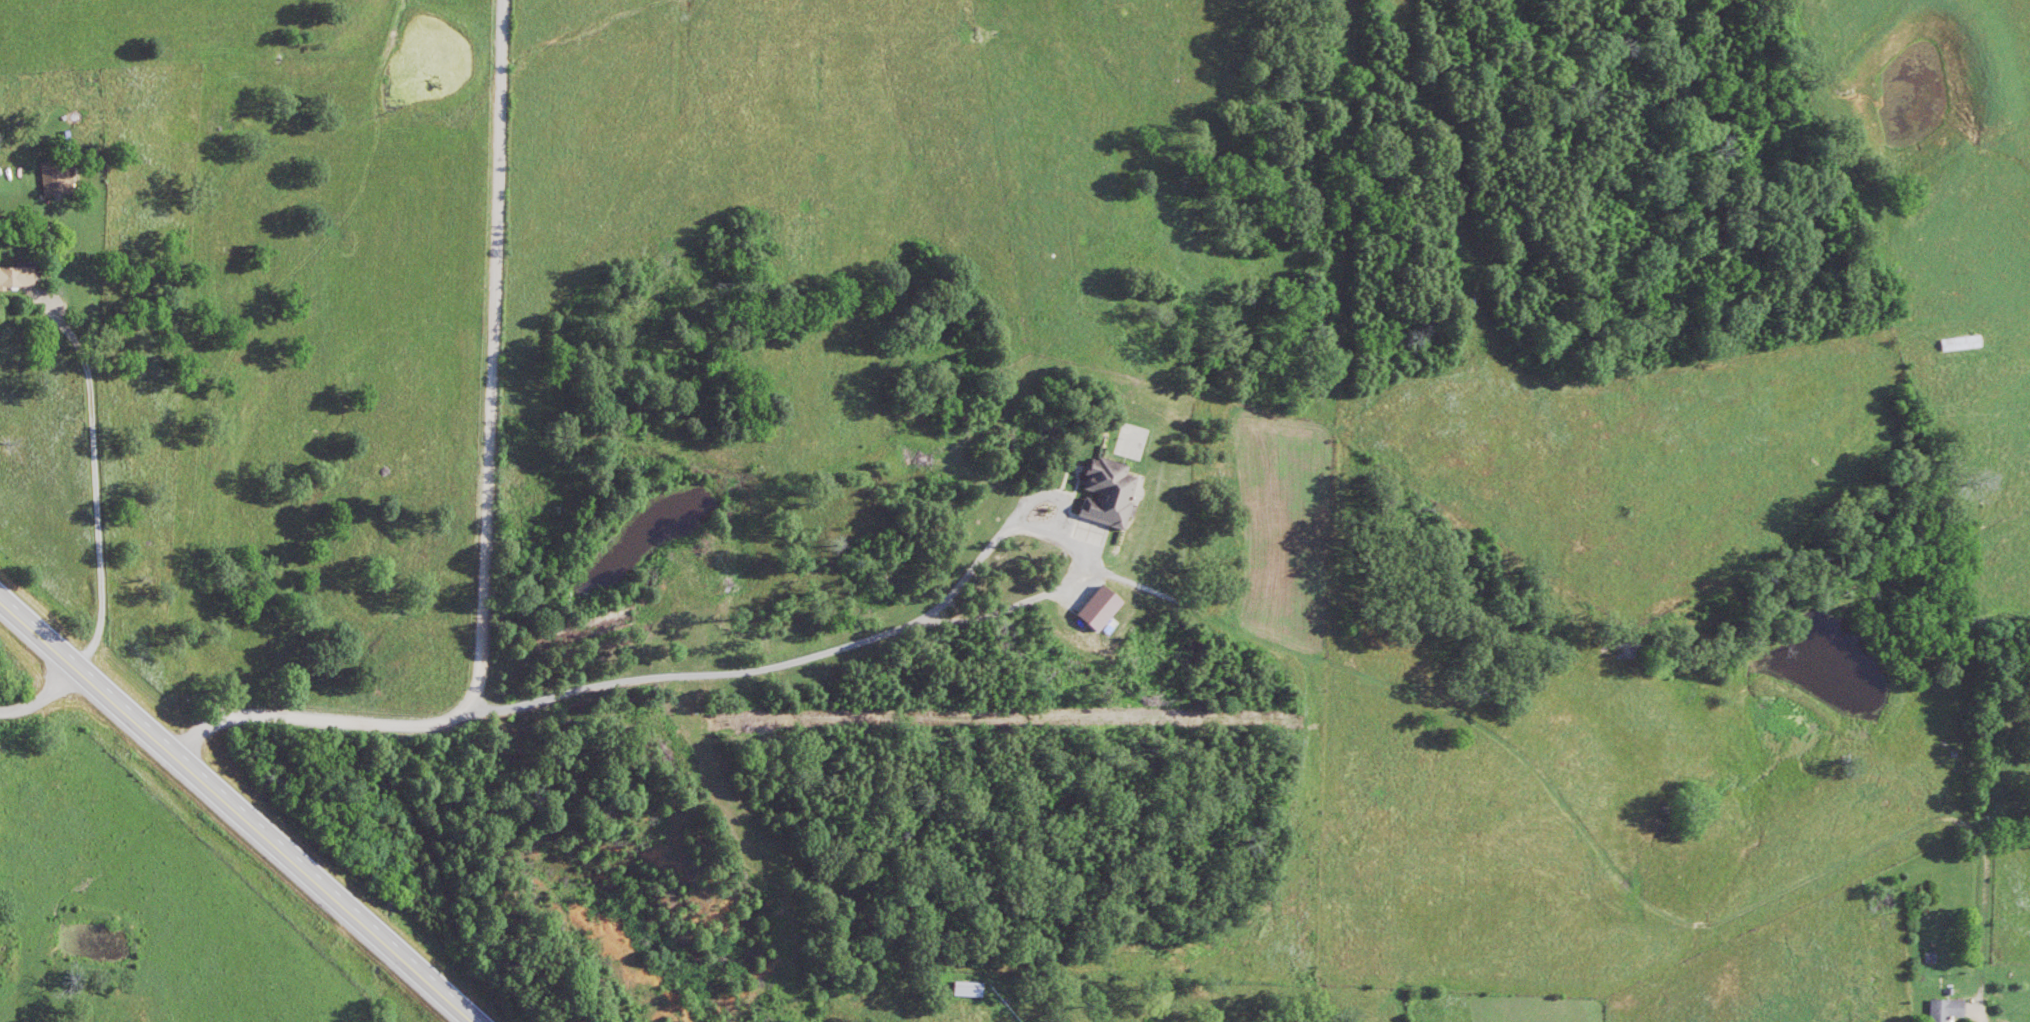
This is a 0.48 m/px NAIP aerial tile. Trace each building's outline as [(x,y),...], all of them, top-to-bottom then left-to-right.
[(41,166),(43,199),(69,197),(68,164),(41,166)] [(35,290),(35,270),(0,270),(0,290),(35,290)] [(1145,440),(1136,437),(1134,445),(1118,440),(1113,456),(1138,464),(1145,440)] [(1078,519),(1124,533),(1140,481),(1117,474),(1113,487),(1090,480),(1078,519)] [(983,986),(954,986),(954,1001),(983,1001),(983,986)] [(1965,1003),(1929,1003),(1929,1021),(1965,1021),(1965,1003)]
